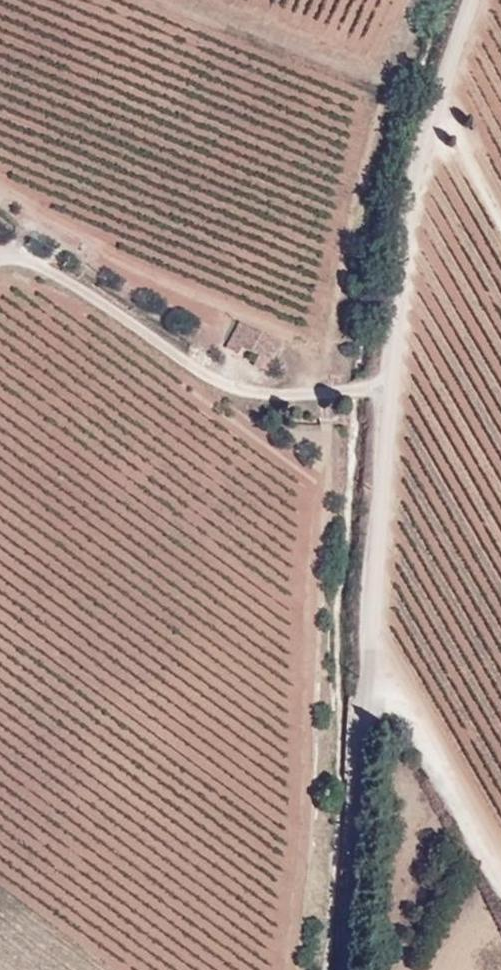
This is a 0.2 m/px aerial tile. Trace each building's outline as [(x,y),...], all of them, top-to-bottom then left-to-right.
[(274,350),(236,328),(223,352),(233,359),(238,350),(255,360),(249,371),(259,376),(274,350)]
